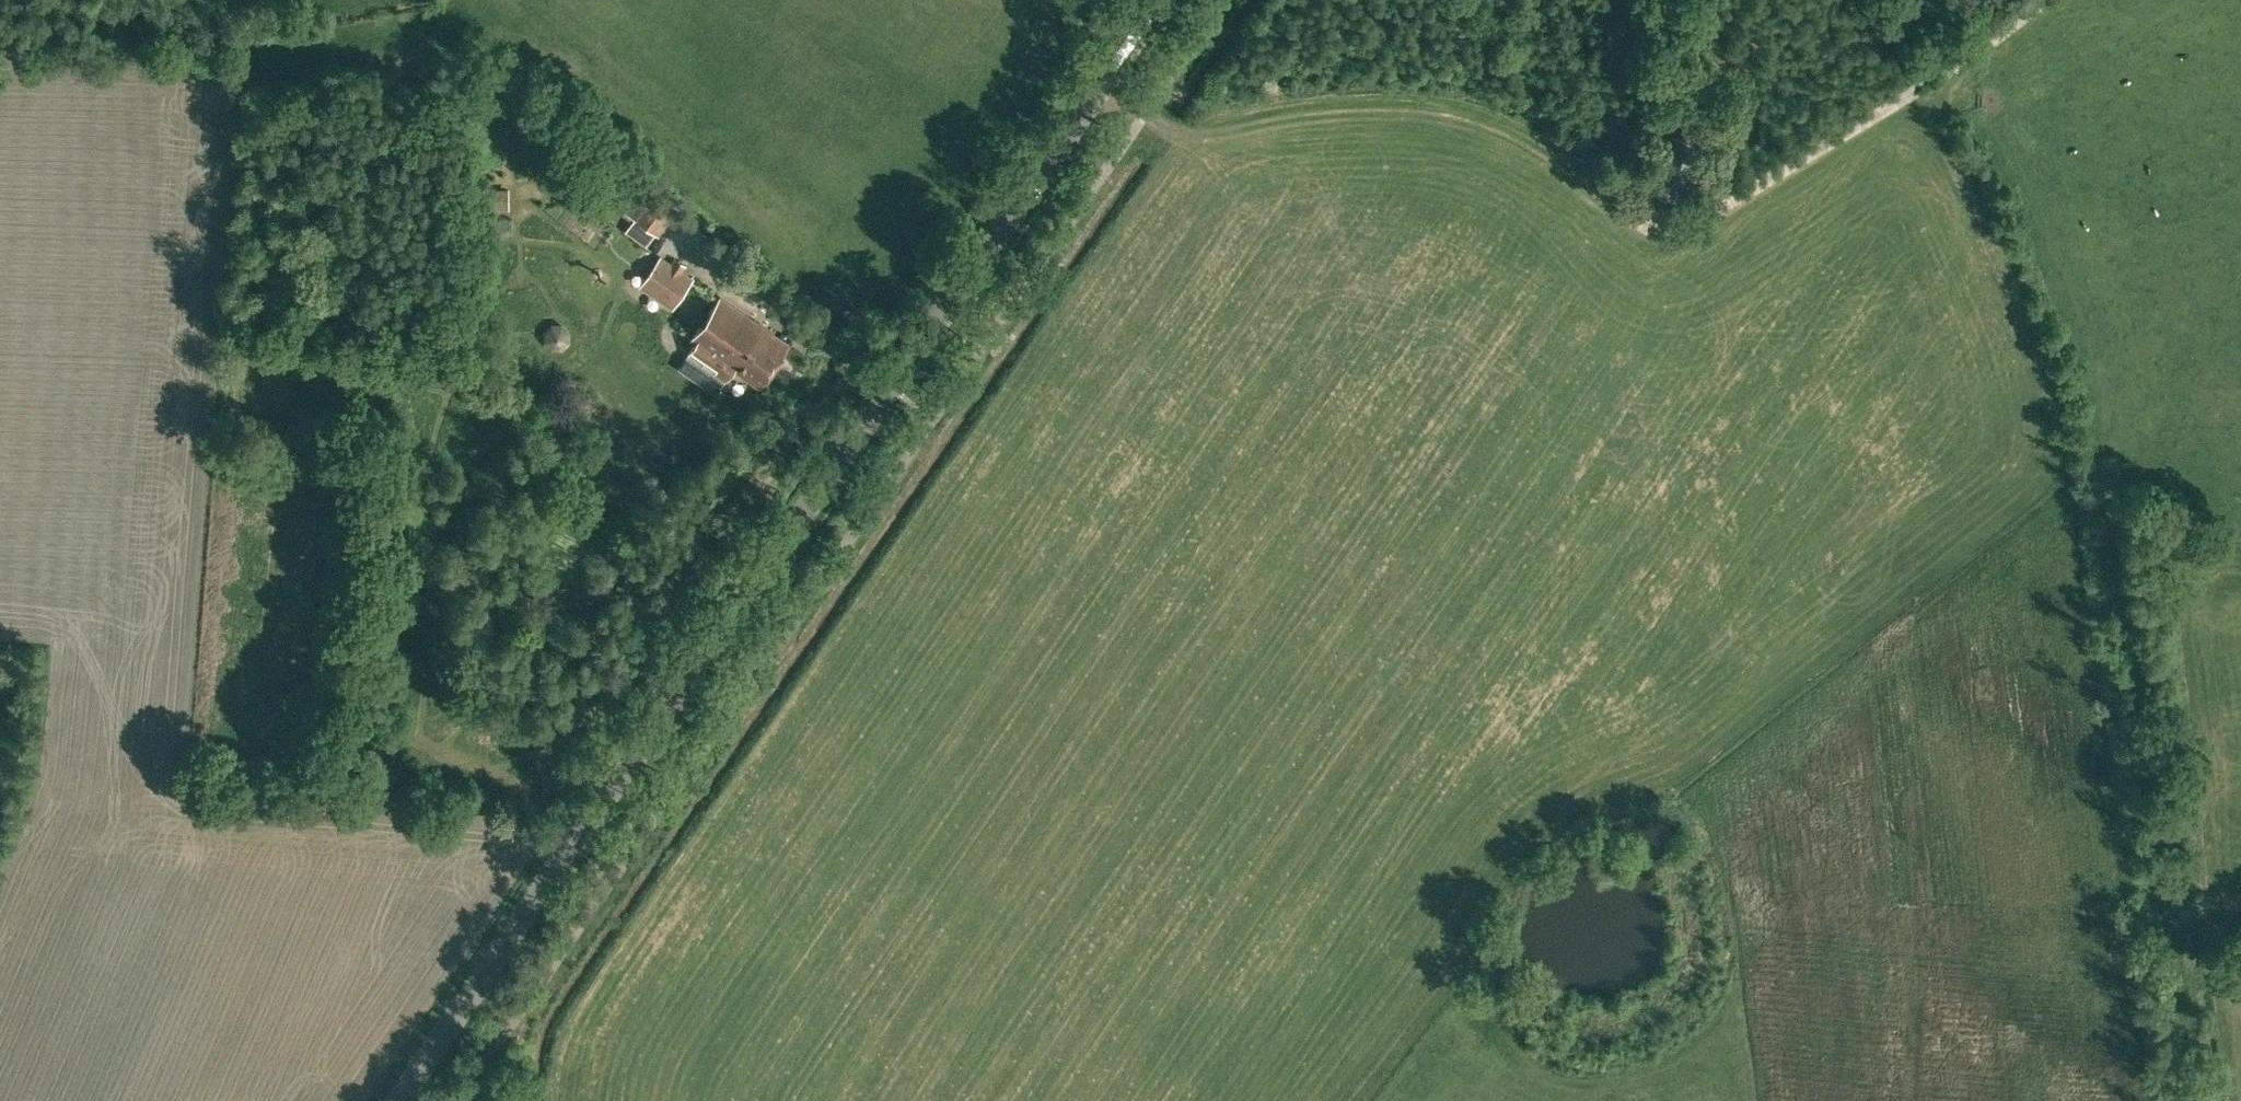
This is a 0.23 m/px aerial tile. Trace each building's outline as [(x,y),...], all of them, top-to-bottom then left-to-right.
[(635,217),(631,222),(625,231),(645,246),(656,231),(657,232),(677,206),(634,174),(614,201),(635,217)] [(509,187),(508,187),(484,188),(484,209),(510,208),(509,187)] [(487,218),(487,231),(512,231),(512,218),(487,218)] [(640,287),(672,308),(694,280),(661,257),(640,287)] [(686,352),(724,378),(733,366),(762,386),(790,345),(720,298),(690,342),(693,343),(686,352)]
